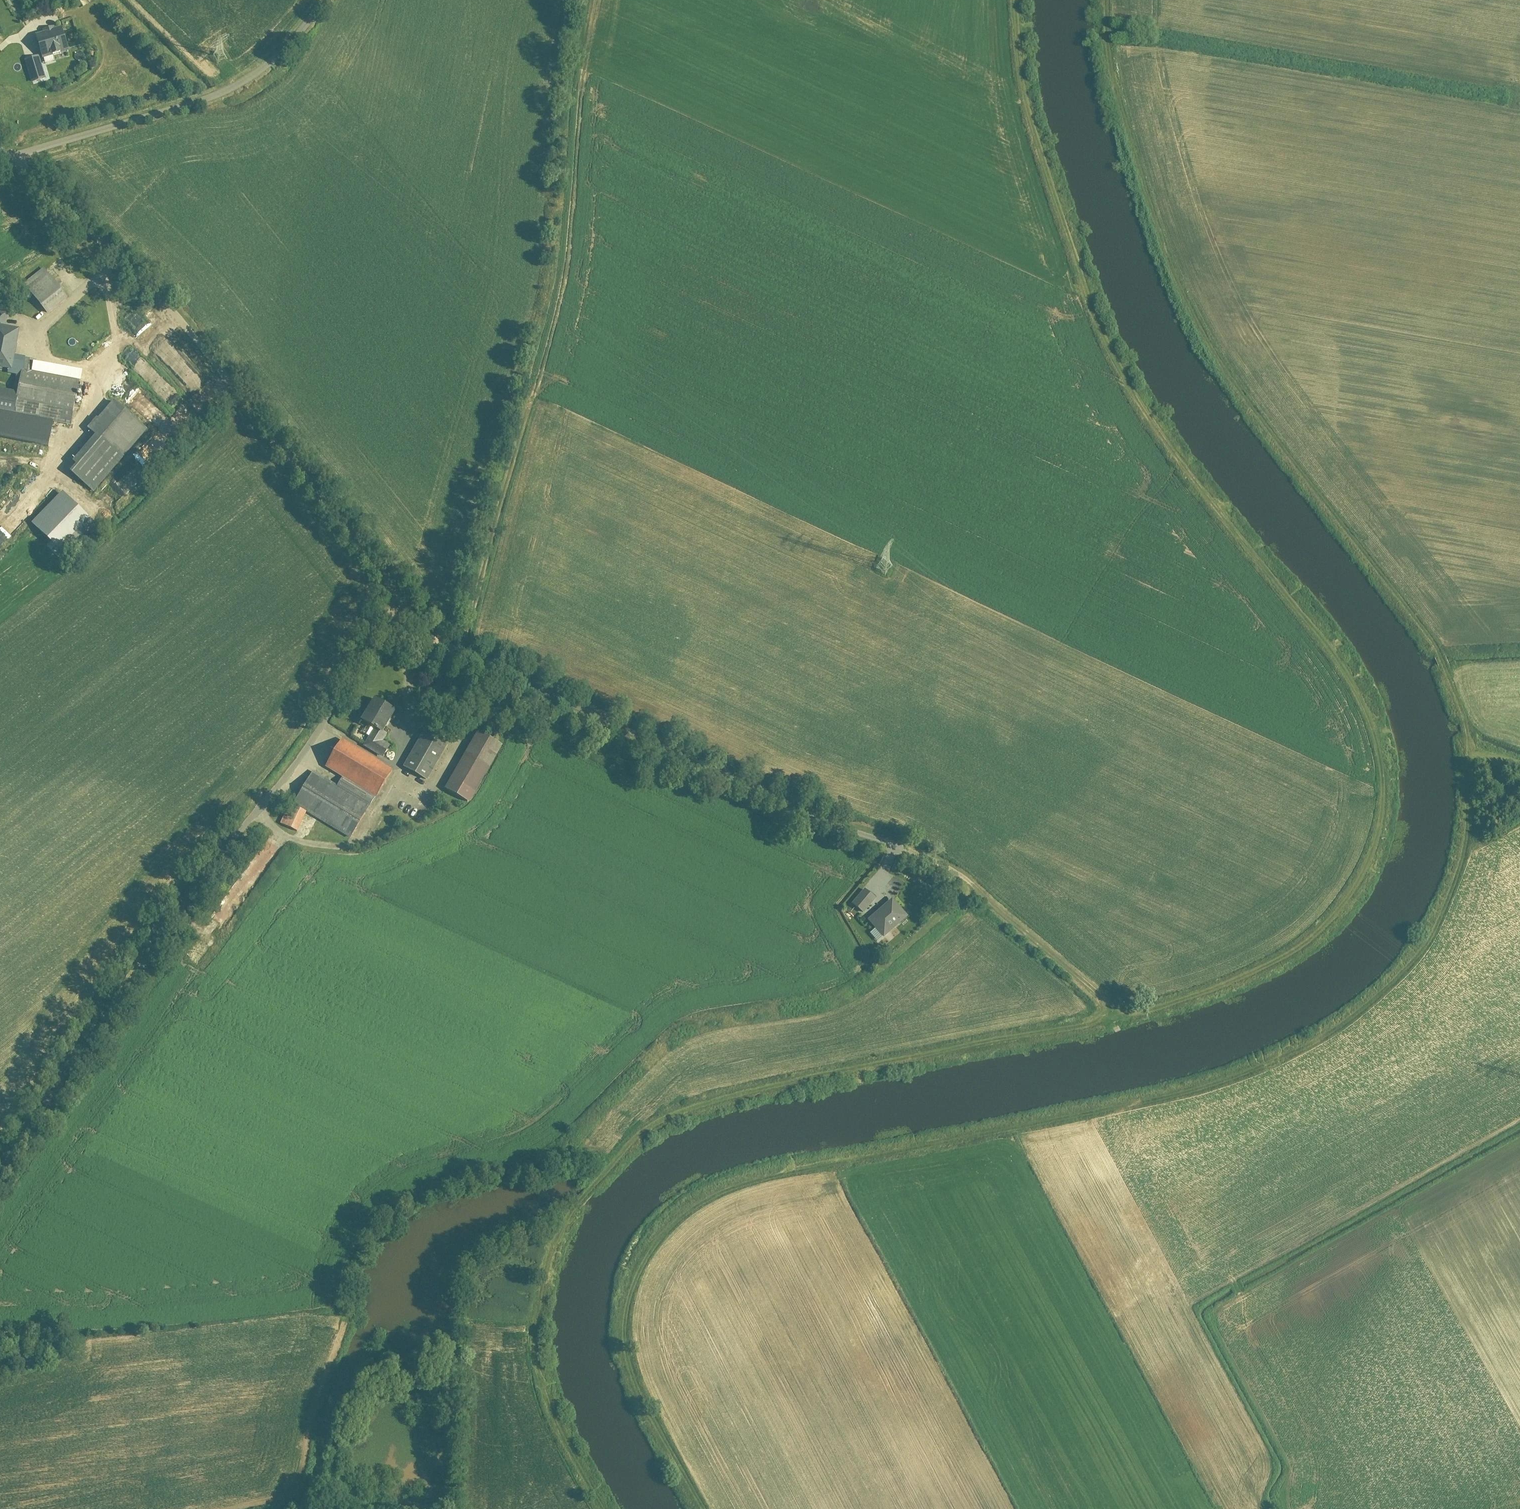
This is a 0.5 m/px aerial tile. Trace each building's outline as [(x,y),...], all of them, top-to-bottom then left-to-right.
[(66,32),(37,39),(43,62),(71,55),(66,32)] [(42,61),(27,65),(33,89),(48,85),(42,61)] [(44,310),(64,294),(48,274),(28,290),(44,310)] [(0,329),(0,358),(4,370),(16,371),(8,408),(68,420),(77,361),(9,348),(11,331),(0,329)] [(144,423),(110,394),(94,413),(84,404),(75,415),(90,428),(61,462),(89,486),(144,423)] [(62,489),(30,521),(60,551),(93,519),(62,489)] [(448,676),(436,670),(429,681),(441,687),(448,676)] [(381,732),(394,710),(375,700),(363,721),(368,724),(363,733),(370,737),(365,746),(383,757),(389,746),(381,742),(385,734),(381,732)] [(445,735),(420,722),(399,760),(424,773),(445,735)] [(499,740),(475,725),(441,781),(465,796),(499,740)] [(294,803),(350,837),(391,770),(341,740),(325,766),(343,776),(337,787),(313,772),(294,803)] [(1498,797),(1491,803),(1499,813),(1506,807),(1498,797)] [(290,804),(281,824),(293,830),(302,810),(290,804)] [(874,890),(862,883),(850,902),(862,910),(874,890)] [(905,918),(895,902),(868,919),(881,940),(892,934),(889,928),(905,918)]
